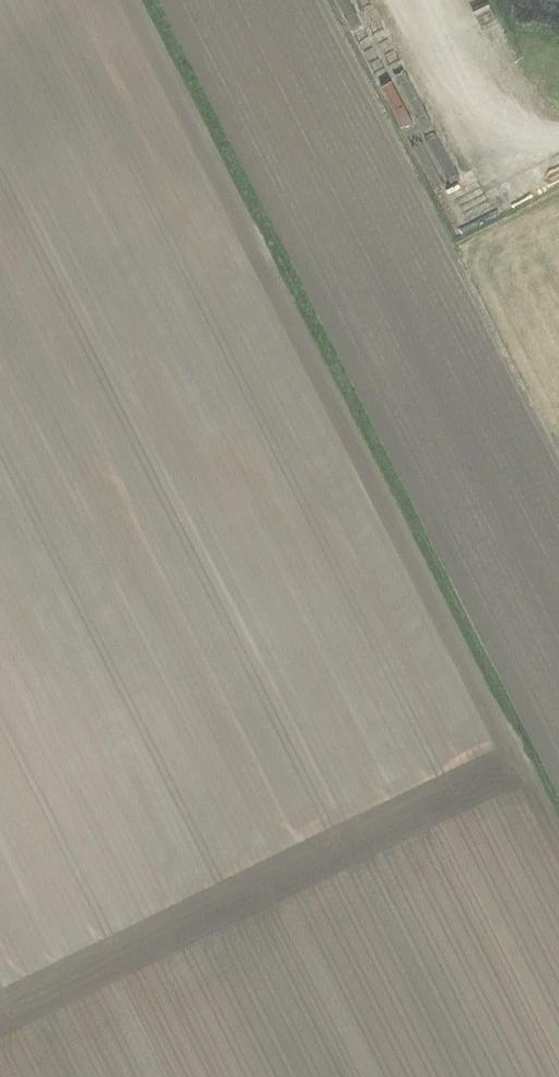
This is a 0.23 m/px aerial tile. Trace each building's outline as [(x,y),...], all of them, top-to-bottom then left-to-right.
[(510,50),(497,56),(521,103),(534,96),(510,50)]
